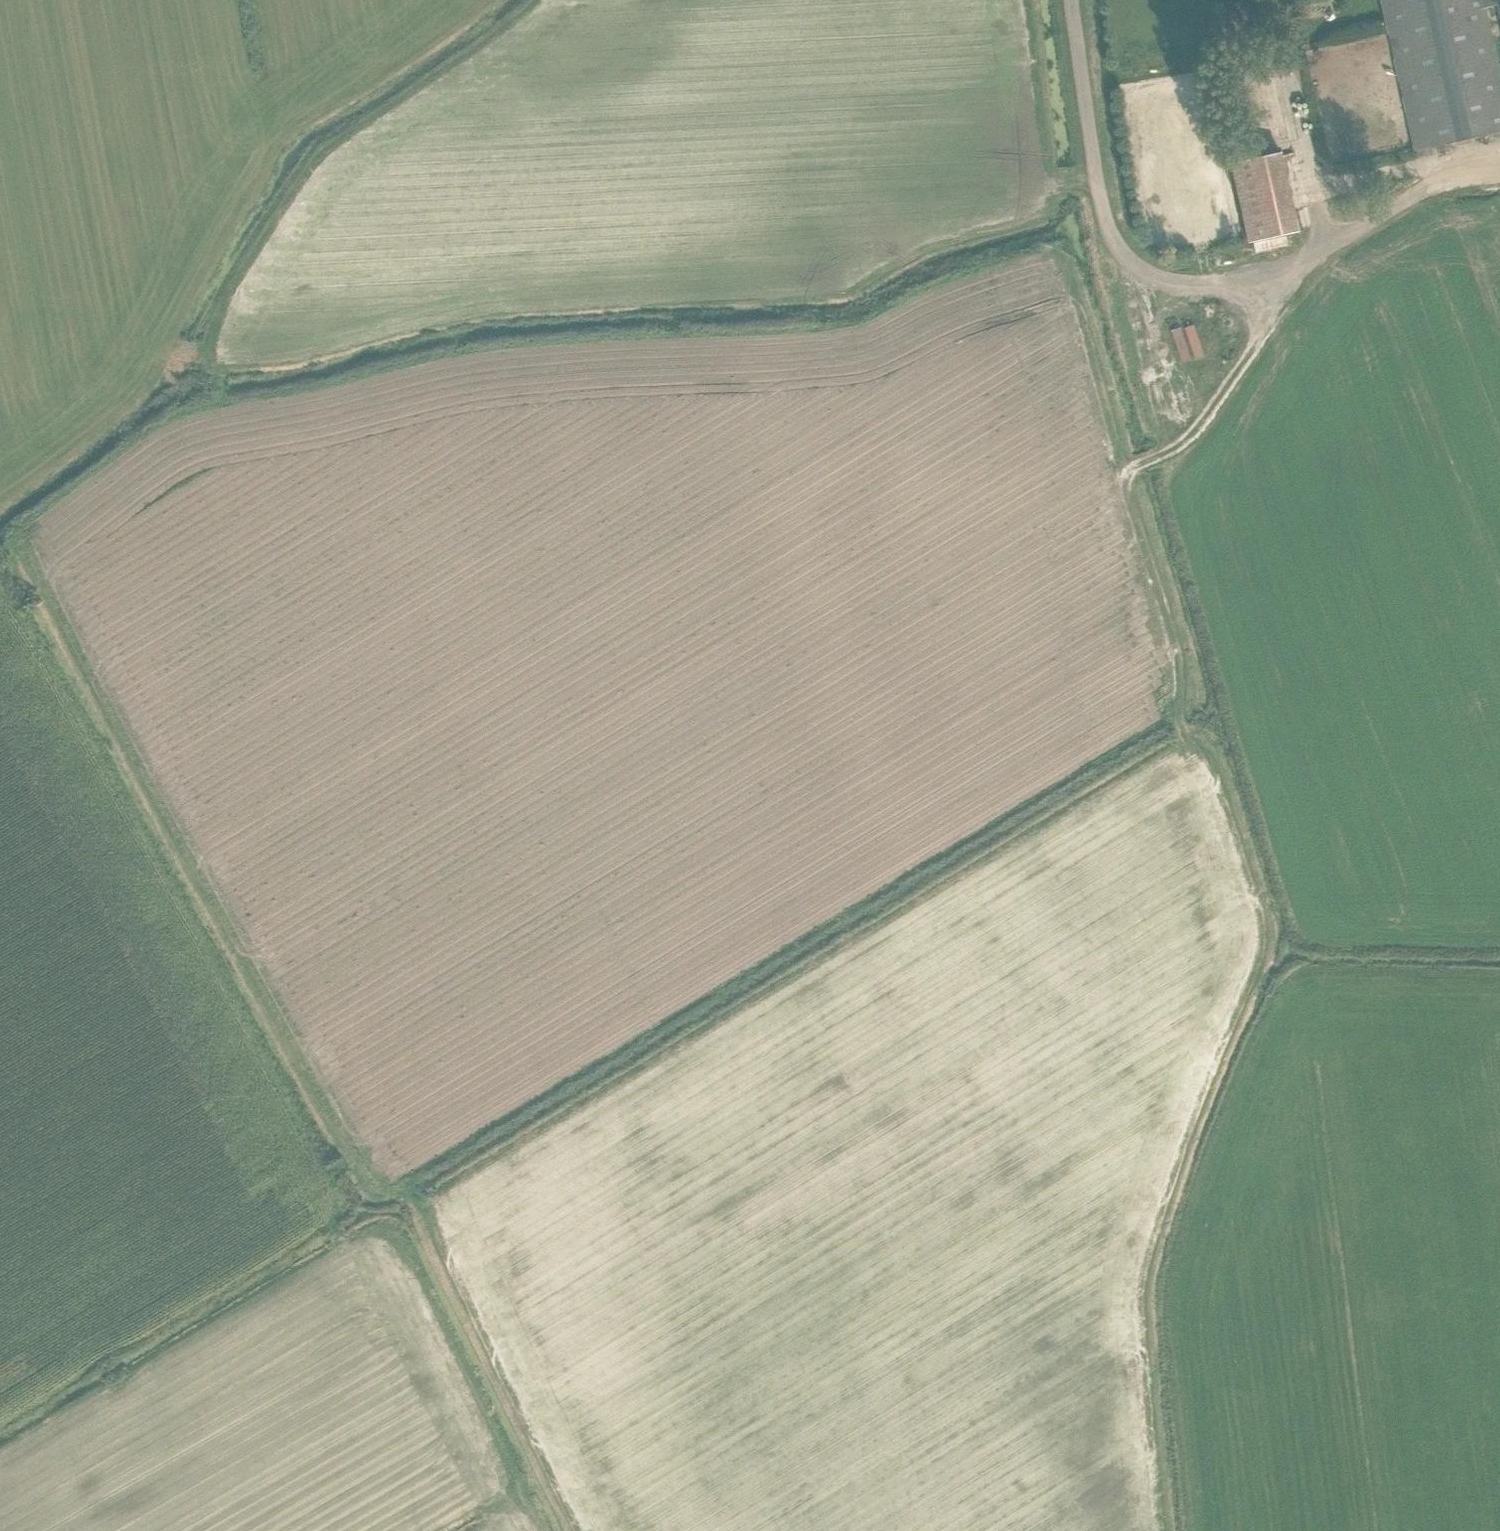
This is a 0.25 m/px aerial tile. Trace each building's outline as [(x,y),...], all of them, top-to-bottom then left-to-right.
[(1414,151),(1499,131),(1499,73),(1498,66),(1489,25),(1499,23),(1499,0),(1381,0),(1414,151)] [(1280,154),(1232,165),(1250,244),(1298,233),(1280,154)]
